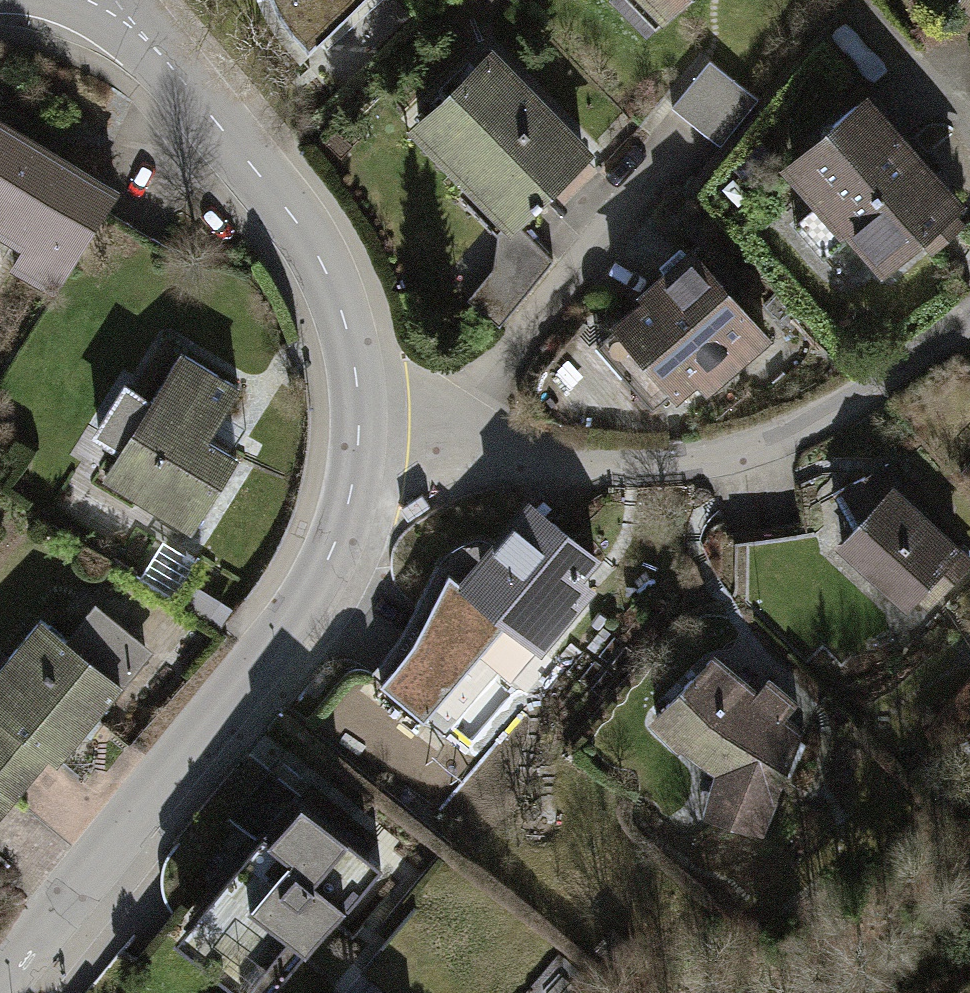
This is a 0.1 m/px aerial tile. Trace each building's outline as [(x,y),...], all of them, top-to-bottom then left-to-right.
[(362,0),(273,0),(275,5),(285,22),(297,38),(307,50),(316,41),(317,43),(362,0)] [(647,35),(683,0),(613,0),(647,35)] [(489,57),(419,125),(470,178),(513,222),(515,220),(532,204),(536,208),(543,201),(540,197),(583,155),(489,57)] [(759,100),(710,60),(672,108),(721,147),(759,100)] [(957,203),(864,97),(825,131),(829,136),(793,168),(821,201),(794,224),(823,258),(853,232),(884,267),(921,234),(947,213),(957,203)] [(116,190),(1,120),(0,122),(0,231),(25,247),(13,266),(54,291),(116,190)] [(499,325),(552,259),(515,220),(513,222),(470,178),(456,190),(496,233),(493,266),(467,298),(499,325)] [(947,213),(921,234),(934,247),(959,226),(947,213)] [(651,298),(596,345),(652,411),(716,355),(726,369),(765,335),(692,252),(688,256),(680,247),(660,264),(665,275),(650,288),(651,298)] [(105,475),(190,529),(236,456),(206,437),(238,387),(182,352),(152,401),(127,386),(98,431),(123,447),(105,475)] [(888,464),(859,479),(865,489),(881,481),(886,480),(891,483),(896,480),(888,464)] [(841,542),(908,603),(916,594),(931,577),(943,589),(969,561),(917,513),(924,506),(896,480),(891,483),(886,480),(881,481),(865,489),(859,479),(840,489),(859,522),(841,542)] [(414,640),(381,684),(423,721),(508,622),(540,649),(581,600),(569,590),(595,558),(530,504),(483,560),(505,579),(485,602),(463,583),(449,572),(437,564),(415,605),(428,611),(414,640)] [(505,579),(483,560),(463,583),(485,602),(505,579)] [(931,577),(916,594),(928,607),(943,589),(931,577)] [(428,611),(415,605),(400,635),(369,675),(381,684),(414,640),(428,611)] [(14,798),(48,757),(57,762),(146,653),(89,617),(68,641),(41,619),(0,669),(0,787),(14,798)] [(712,657),(666,705),(680,722),(691,732),(683,741),(687,747),(710,762),(721,768),(731,774),(715,814),(759,831),(799,730),(781,715),(792,702),(783,695),(784,694),(769,681),(757,695),(712,657)] [(680,722),(666,705),(657,715),(683,741),(691,732),(680,722)] [(704,810),(715,814),(731,774),(721,768),(704,810)] [(14,798),(0,787),(0,815),(14,798)] [(295,793),(194,916),(232,947),(213,971),(240,992),(272,992),(334,917),(323,908),(368,853),(295,793)]
